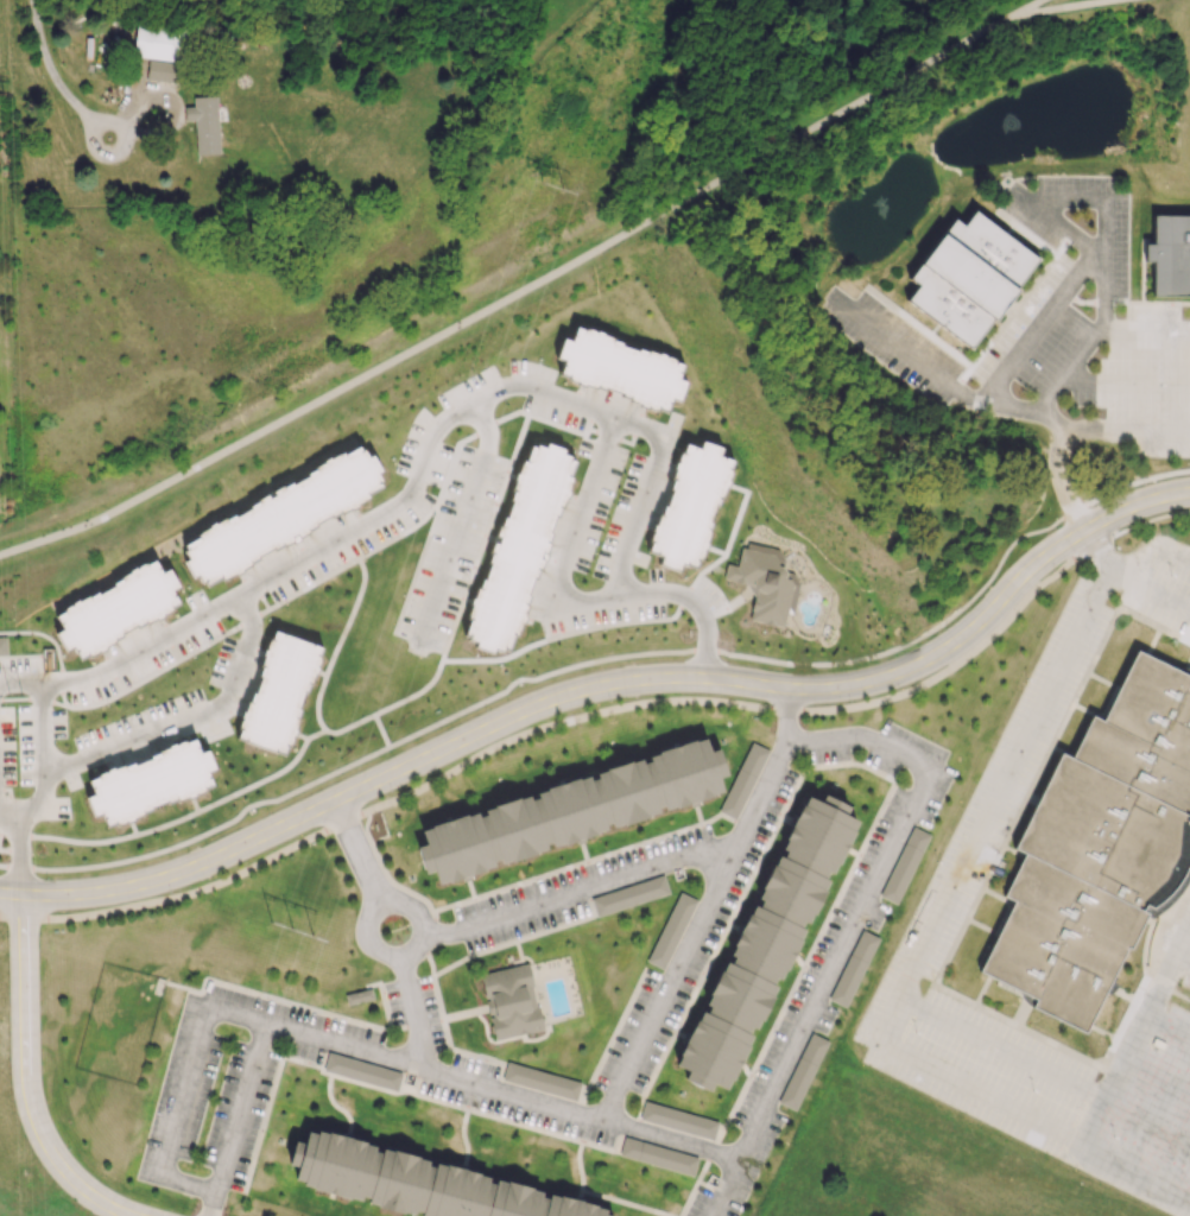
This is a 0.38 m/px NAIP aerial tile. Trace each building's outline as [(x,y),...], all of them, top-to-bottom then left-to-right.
[(133,55),(182,61),(186,27),(136,21),(133,55)] [(146,79),(173,82),(175,62),(148,59),(146,79)] [(219,153),(217,95),(193,96),(193,106),(183,107),(184,120),(194,119),(196,154),(219,153)] [(966,228),(976,213),(1043,262),(976,353),(910,303),(922,287),(912,281),(957,221),(966,228)] [(1154,217),(1189,218),(1189,297),(1153,297),(1154,265),(1146,265),(1146,243),(1154,243),(1154,217)] [(576,327),(684,362),(681,375),(689,379),(683,398),(675,395),(669,411),(561,375),(565,361),(557,359),(564,338),(572,341),(576,327)] [(463,629),(527,442),(542,446),(544,438),(564,444),(561,454),(576,458),(512,646),(498,641),(495,650),(475,642),(477,634),(463,629)] [(650,552),(685,444),(698,449),(702,439),(722,446),(719,455),(734,460),(698,569),(684,564),(682,571),(662,565),(664,557),(650,552)] [(184,543),(356,445),(363,457),(371,452),(381,470),(373,475),(381,489),(209,587),(202,575),(195,578),(184,559),(191,556),(184,543)] [(723,577),(727,563),(735,565),(742,546),(748,542),(778,549),(799,584),(791,613),(786,613),(783,627),(748,619),(754,597),(745,584),(723,577)] [(55,615),(153,559),(160,572),(169,568),(179,585),(171,590),(179,603),(78,659),(72,647),(65,651),(55,632),(62,628),(55,615)] [(236,737),(274,631),(324,648),(286,755),(236,737)] [(1138,652),(1189,676),(1189,877),(1188,882),(1165,899),(1159,913),(1097,1043),(1028,1011),(1034,998),(980,971),(1015,898),(1005,893),(1023,854),(1012,849),(1058,749),(1074,756),(1093,716),(1106,722),(1138,652)] [(422,841),(417,826),(703,734),(708,750),(720,746),(729,777),(719,780),(722,791),(690,802),(575,838),(462,875),(433,885),(428,866),(417,869),(409,844),(422,841)] [(752,741),(768,749),(734,818),(719,810),(752,741)] [(106,819),(220,783),(207,742),(93,779),(106,819)] [(847,802),(843,810),(868,823),(730,1091),(716,1084),(709,1098),(685,1085),(692,1072),(677,1064),(690,1039),(746,931),(800,822),(812,799),(824,806),(830,793),(847,802)] [(895,904),(879,895),(913,825),(930,834),(895,904)] [(593,898),(600,918),(672,893),(665,874),(593,898)] [(681,892),(697,900),(662,969),(645,961),(681,892)] [(879,938),(844,1008),(829,1001),(863,930),(879,938)] [(481,976),(488,1008),(495,1039),(521,1033),(544,1027),(543,1026),(542,1020),(540,1012),(539,1007),(531,1009),(526,989),(534,988),(530,965),(481,976)] [(343,994),(346,1003),(374,998),(372,988),(368,989),(343,994)] [(778,1103),(796,1111),(827,1040),(810,1032),(778,1103)] [(508,1063),(583,1083),(578,1102),(504,1081),(508,1063)] [(639,1120),(713,1139),(718,1121),(644,1101),(639,1120)] [(580,1206),(615,1215),(418,1215),(334,1193),(296,1183),(300,1168),(289,1166),(296,1144),(306,1146),(310,1132),(346,1141),(462,1173),(580,1206)] [(619,1155),(693,1176),(698,1157),(624,1136),(619,1155)]
